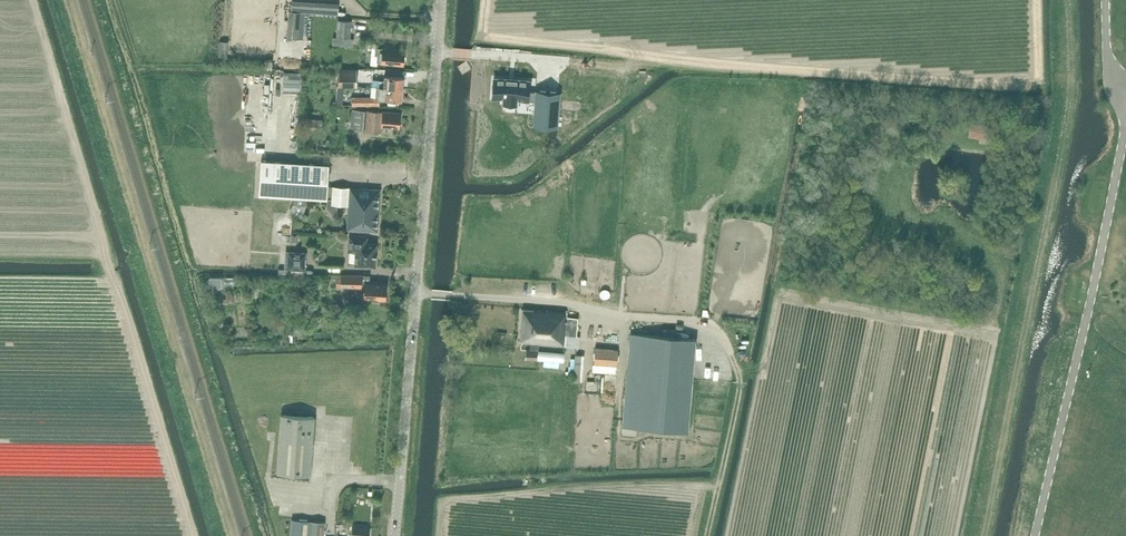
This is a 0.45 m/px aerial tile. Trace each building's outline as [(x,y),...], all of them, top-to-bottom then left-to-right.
[(338,14),(338,6),(291,3),(289,38),(303,39),(305,12),(338,14)] [(350,38),(351,20),(338,20),(336,37),(350,38)] [(227,58),(227,40),(219,39),(218,58),(227,58)] [(404,50),(382,49),(375,48),(374,54),(371,54),(370,65),(377,65),(377,62),(403,64),(403,62),(404,61),(405,57),(403,56),(404,50)] [(356,86),(356,69),(339,69),(337,86),(356,86)] [(301,73),(288,73),(287,91),(300,92),(301,73)] [(373,80),(372,85),(380,85),(402,87),(403,77),(384,76),(384,80),(373,80)] [(494,78),(492,98),(504,99),(503,105),(516,106),(517,100),(527,100),(527,107),(534,108),(533,123),(557,125),(558,110),(565,111),(564,121),(575,122),(578,95),(566,94),(566,104),(559,104),(560,89),(536,87),(535,92),(529,91),(530,80),(494,78)] [(380,85),(372,85),(372,86),(379,87),(378,98),(401,99),(402,87),(380,85)] [(399,127),(400,113),(352,109),(351,127),(365,128),(365,131),(381,132),(381,126),(399,127)] [(318,126),(318,119),(304,118),(304,125),(318,126)] [(977,131),(975,137),(995,141),(998,128),(974,123),(973,130),(977,131)] [(263,163),(261,193),(293,195),(293,203),(289,213),(292,214),(301,218),(306,204),(306,196),(325,197),(327,166),(263,163)] [(327,198),(327,207),(332,213),(336,214),(337,204),(349,205),(348,219),(347,229),(377,231),(380,189),(333,186),(328,186),(327,198)] [(366,243),(367,236),(349,235),(348,251),(355,251),(355,263),(354,263),(354,265),(355,265),(374,266),(375,266),(375,265),(376,245),(376,243),(375,243),(375,244),(366,243)] [(278,275),(304,277),(304,273),(304,270),(305,270),(306,253),(297,252),(294,252),(290,252),(289,251),(288,269),(284,268),(278,268),(278,271),(278,275)] [(211,285),(240,284),(240,272),(210,273),(211,285)] [(341,277),(337,277),(337,287),(341,287),(362,287),(363,275),(341,274),(341,277)] [(386,283),(369,282),(365,281),(364,297),(385,299),(386,283)] [(608,283),(602,289),(608,295),(614,290),(608,283)] [(564,321),(564,312),(523,309),(520,341),(530,342),(529,349),(526,349),(525,359),(537,360),(537,358),(562,361),(563,354),(538,351),(538,350),(533,350),(534,342),(564,345),(575,346),(576,331),(565,329),(566,321),(564,321)] [(674,337),(675,330),(663,329),(663,336),(630,333),(622,426),(688,431),(696,339),(674,337)] [(616,373),(618,349),(595,347),(593,371),(616,373)] [(310,417),(310,418),(281,416),(277,472),(310,475),(314,419),(312,419),(313,417),(310,417)] [(297,519),(290,519),(289,535),(308,535),(309,520),(297,519)] [(323,521),(309,520),(308,535),(323,535),(323,521)] [(369,527),(352,526),(351,535),(369,535),(369,527)]
